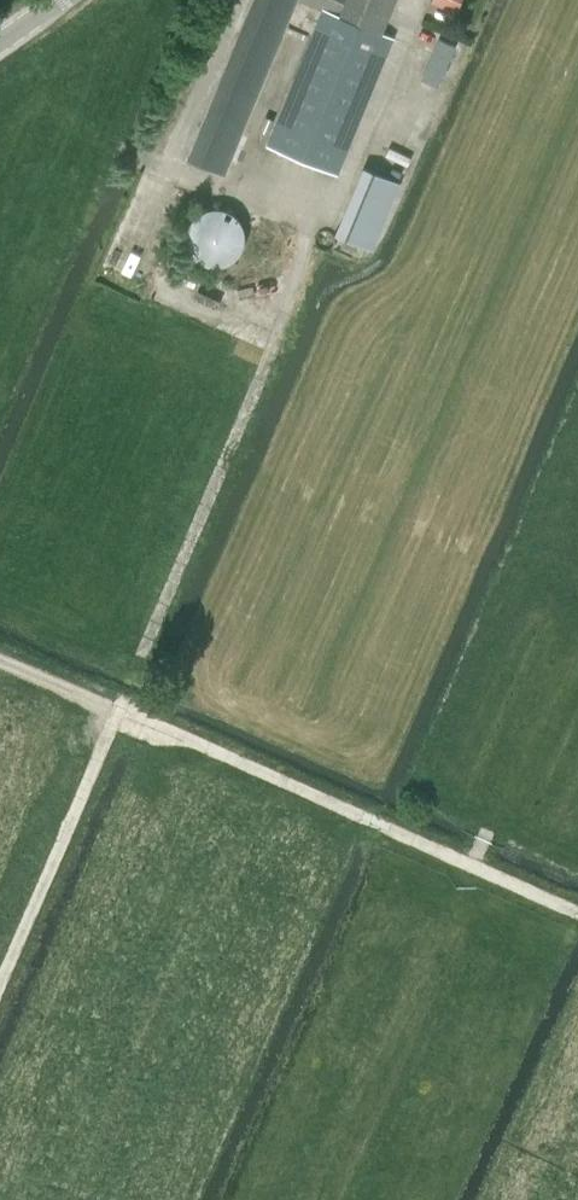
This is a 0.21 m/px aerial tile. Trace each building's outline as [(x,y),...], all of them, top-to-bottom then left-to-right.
[(187,159),(223,175),(297,0),(254,0),(187,159)] [(324,11),(267,146),(336,175),(393,40),(380,35),(395,0),(298,0),(324,11)] [(433,3),(461,9),(463,0),(433,0),(433,3)] [(438,85),(455,45),(439,38),(422,78),(438,85)] [(363,164),(336,233),(376,248),(403,179),(363,164)] [(202,209),(195,214),(191,218),(188,223),(186,228),(185,234),(185,240),(187,246),(189,251),(193,255),(198,259),(200,261),(205,263),(209,264),(214,265),(219,264),(225,263),(233,258),(236,255),(239,252),(241,249),(243,244),(243,241),(244,236),(244,232),(243,227),(241,222),(239,218),(236,214),(232,211),(227,208),(223,207),(215,206),(210,206),(205,207),(202,209)]
